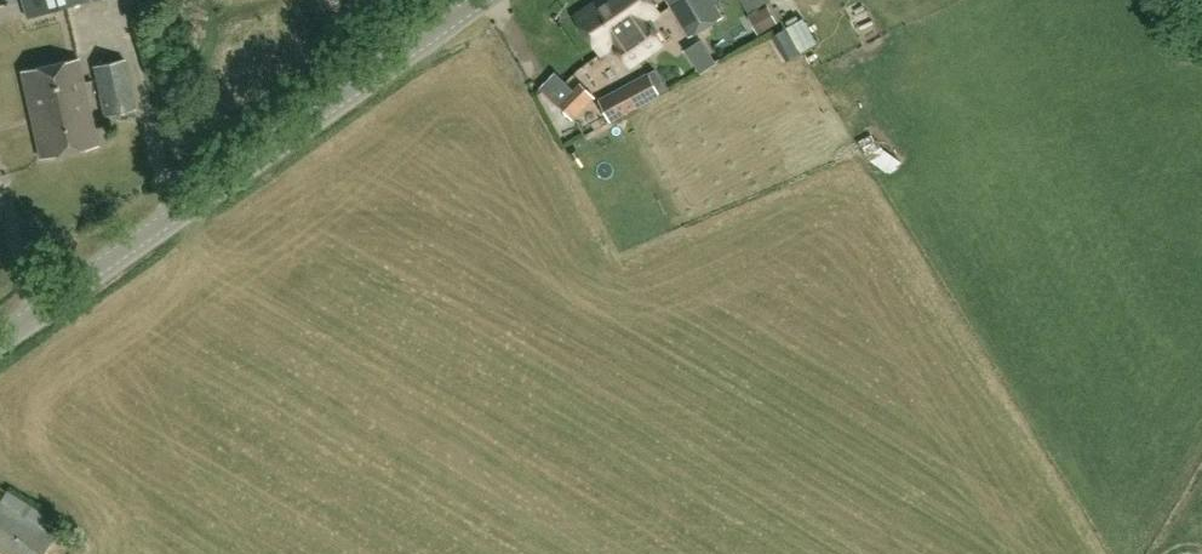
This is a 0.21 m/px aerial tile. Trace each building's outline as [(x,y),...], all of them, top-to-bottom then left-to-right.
[(27,17),(86,0),(22,0),(27,17)] [(611,0),(595,0),(576,13),(602,52),(613,44),(630,69),(649,56),(611,0)] [(649,56),(665,46),(648,20),(661,12),(653,0),(611,0),(649,56)] [(690,36),(724,17),(715,0),(671,0),(690,36)] [(771,0),(743,0),(750,12),(771,0)] [(809,14),(792,22),(807,52),(823,44),(809,14)] [(691,42),(703,69),(721,61),(710,34),(691,42)] [(22,70),(31,113),(88,101),(79,58),(22,70)] [(94,65),(104,115),(135,109),(125,58),(94,65)] [(650,74),(599,98),(612,120),(662,95),(650,74)] [(579,117),(602,95),(589,82),(567,104),(579,117)] [(97,144),(88,101),(31,113),(41,156),(97,144)] [(902,172),(910,159),(872,134),(863,147),(902,172)] [(7,488),(0,500),(0,552),(3,553),(42,553),(61,522),(7,488)]
